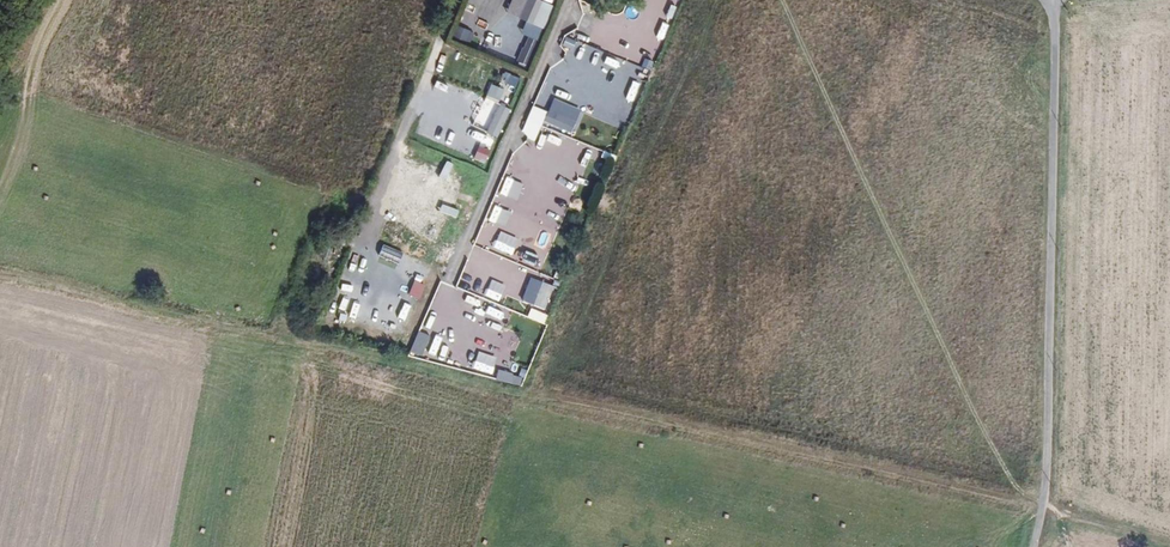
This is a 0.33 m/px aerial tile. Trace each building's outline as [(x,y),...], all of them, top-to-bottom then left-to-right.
[(505,12),(544,27),(553,2),(547,0),(509,0),(505,12)] [(458,25),(453,36),(468,42),(473,31),(458,25)] [(531,51),(520,49),(518,61),(529,63),(531,51)] [(577,122),(572,139),(589,144),(594,126),(577,122)]
